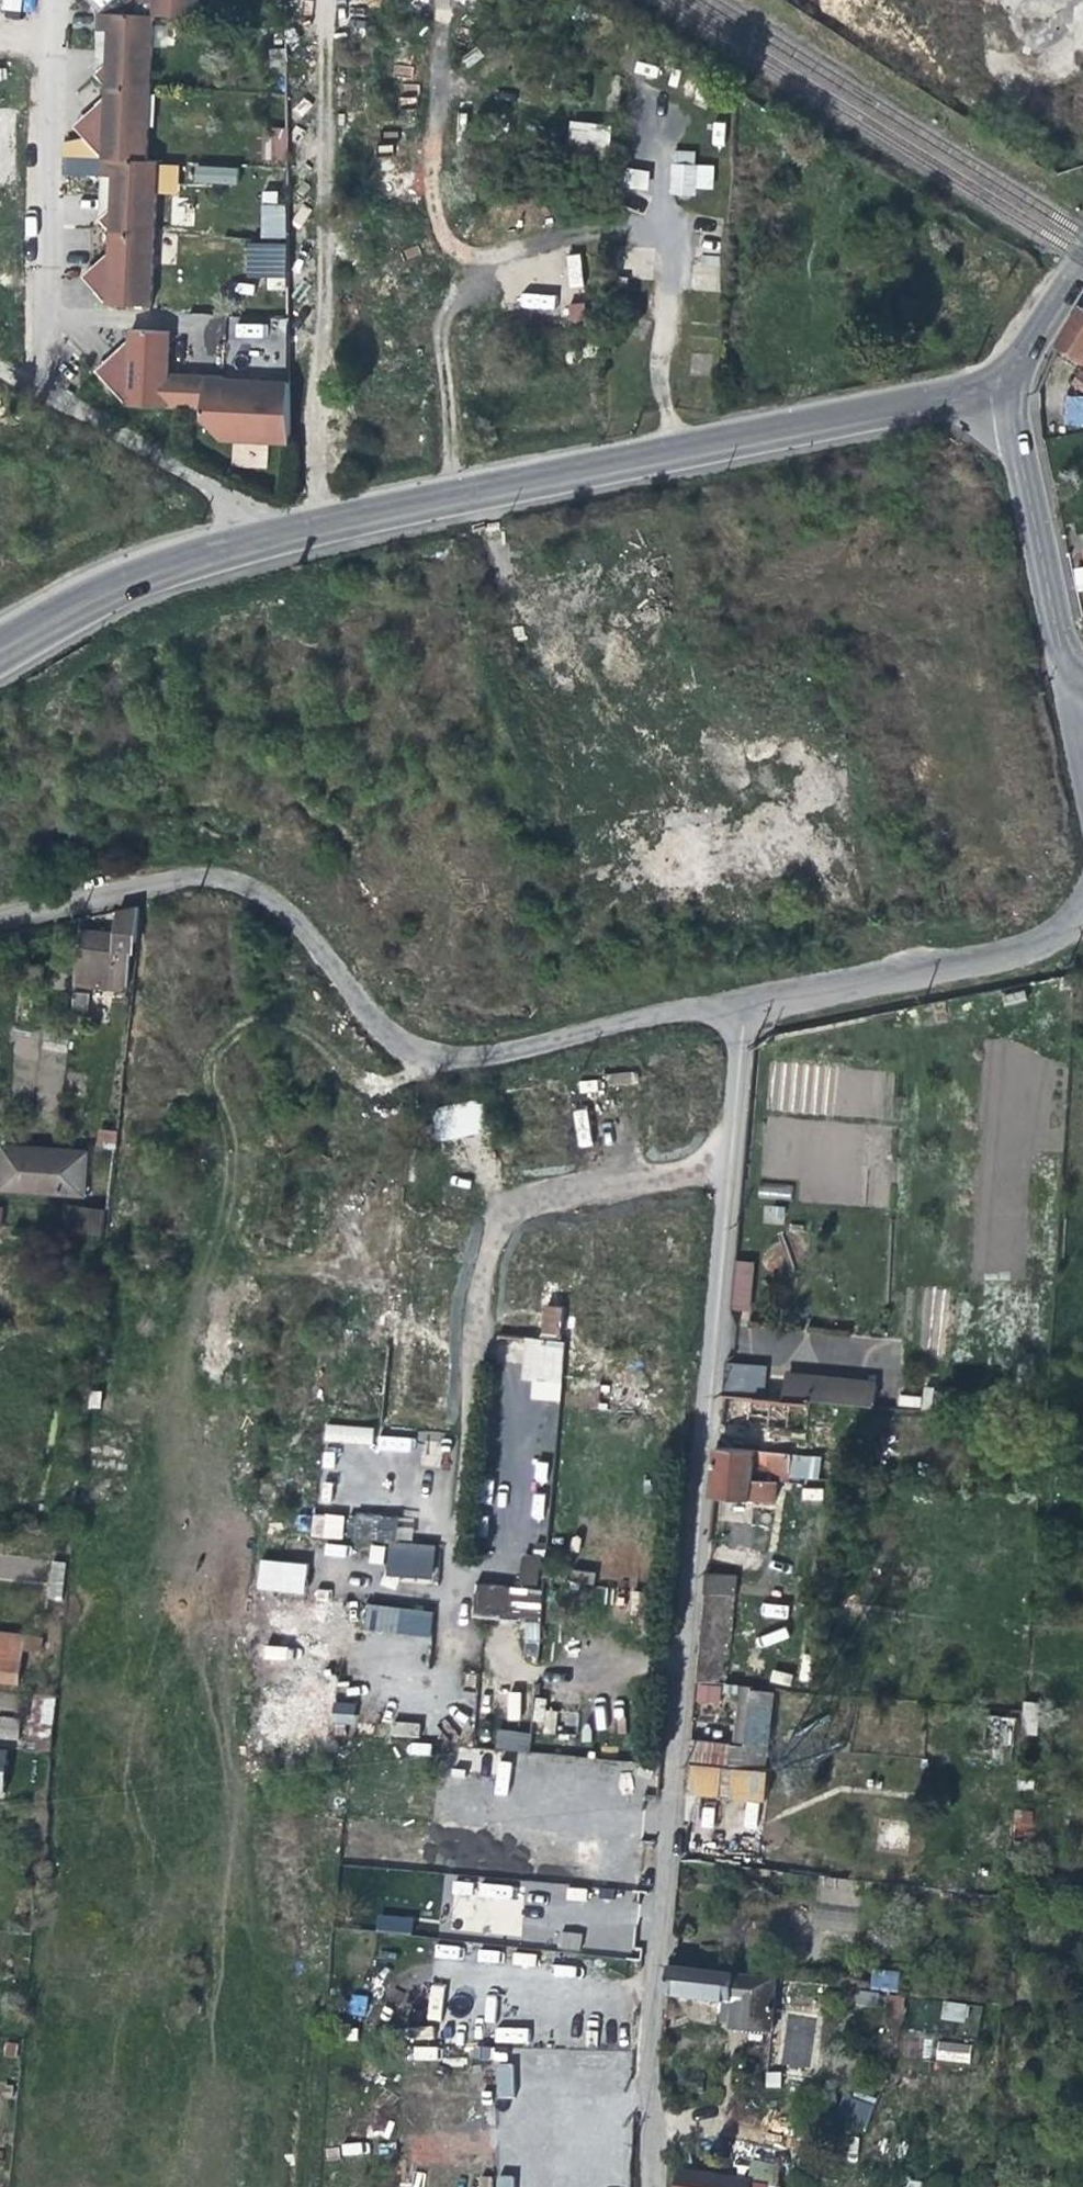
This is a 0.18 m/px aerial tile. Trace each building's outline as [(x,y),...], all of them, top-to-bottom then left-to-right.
[(5,11),(29,11),(29,0),(6,0),(5,11)] [(153,308),(158,164),(148,164),(155,20),(196,21),(197,0),(121,0),(101,18),(100,35),(111,36),(110,67),(98,80),(108,91),(108,102),(76,129),(106,162),(104,179),(115,180),(114,211),(102,222),(113,234),(112,254),(85,280),(110,307),(153,308)] [(569,123),(568,152),(607,153),(608,124),(569,123)] [(285,161),(287,128),(267,127),(265,160),(285,161)] [(695,164),(695,150),(670,150),(670,192),(713,193),(713,164),(695,164)] [(237,183),(237,166),(193,166),(193,183),(237,183)] [(648,189),(647,169),(625,170),(625,190),(648,189)] [(259,205),(260,239),(286,238),(285,204),(259,205)] [(286,276),(285,243),(243,244),(245,277),(286,276)] [(583,288),(581,253),(566,254),(568,289),(583,288)] [(696,291),(720,290),(719,255),(695,256),(696,291)] [(554,310),(556,295),(520,292),(519,307),(554,310)] [(1060,343),(1082,356),(1082,306),(1060,343)] [(235,336),(263,337),(263,324),(235,324),(235,336)] [(289,443),(289,384),(226,382),(226,380),(171,378),(173,334),(134,332),(134,341),(99,374),(130,407),(205,410),(205,421),(223,441),(249,442),(250,436),(266,436),(266,443),(289,443)] [(1064,394),(1063,424),(1082,425),(1082,394),(1064,394)] [(78,932),(72,985),(125,992),(131,939),(78,932)] [(71,998),(68,1025),(83,1027),(85,999),(71,998)] [(801,1109),(807,1027),(773,1034),(762,1042),(758,1105),(801,1109)] [(636,1081),(633,1070),(607,1076),(610,1087),(636,1081)] [(434,1103),(433,1137),(481,1138),(482,1105),(434,1103)] [(577,1147),(592,1145),(587,1108),(572,1110),(577,1147)] [(754,1120),(740,1313),(776,1316),(778,1296),(788,1297),(800,1124),(754,1120)] [(806,1124),(802,1191),(807,1191),(807,1202),(838,1205),(839,1194),(845,1194),(850,1128),(806,1124)] [(113,1149),(115,1130),(98,1129),(96,1147),(113,1149)] [(0,1183),(0,1186),(83,1195),(86,1152),(3,1144),(0,1183)] [(62,1234),(101,1238),(104,1208),(65,1205),(62,1234)] [(542,1305),(541,1336),(561,1337),(562,1306),(542,1305)] [(526,1339),(525,1399),(561,1400),(562,1340),(526,1339)] [(763,1394),(767,1367),(727,1361),(723,1388),(763,1394)] [(785,1375),(783,1398),(834,1402),(836,1378),(803,1376),(785,1375)] [(834,1402),(870,1404),(872,1383),(836,1378),(834,1402)] [(783,1398),(720,1392),(717,1424),(749,1427),(803,1432),(808,1401),(783,1398)] [(372,1444),(372,1426),(324,1424),(324,1442),(372,1444)] [(377,1448),(410,1453),(413,1439),(379,1433),(377,1448)] [(751,1466),(787,1469),(789,1455),(715,1448),(703,1573),(719,1574),(725,1514),(730,1497),(743,1499),(771,1501),(773,1483),(749,1480),(751,1466)] [(311,1513),(311,1537),(342,1537),(342,1514),(311,1513)] [(384,1575),(431,1579),(434,1544),(411,1542),(413,1520),(350,1514),(348,1540),(387,1543),(384,1575)] [(729,1544),(758,1544),(758,1524),(730,1524),(729,1544)] [(37,1582),(41,1560),(0,1553),(0,1576),(37,1582)] [(537,1587),(540,1555),(521,1554),(518,1586),(537,1587)] [(254,1588),(303,1595),(307,1565),(259,1558),(254,1588)] [(734,1575),(719,1574),(703,1573),(693,1682),(722,1685),(734,1575)] [(476,1582),(471,1615),(538,1623),(542,1590),(476,1582)] [(430,1638),(433,1611),(366,1603),(362,1629),(430,1638)] [(761,1603),(760,1617),(786,1619),(787,1605),(761,1603)] [(522,1659),(538,1659),(539,1623),(523,1622),(522,1659)] [(43,1639),(43,1635),(0,1631),(0,1635),(43,1639)] [(43,1639),(0,1635),(0,1679),(18,1681),(22,1648),(41,1650),(43,1639)] [(696,1702),(718,1704),(720,1686),(698,1684),(696,1702)] [(763,1801),(773,1691),(738,1688),(733,1744),(691,1740),(687,1794),(763,1801)] [(506,1720),(520,1720),(521,1691),(507,1691),(506,1720)] [(54,1697),(27,1693),(22,1739),(50,1741),(54,1697)] [(333,1702),(333,1723),(355,1723),(355,1702),(333,1702)] [(1037,1735),(1038,1703),(1023,1702),(1022,1734),(1037,1735)] [(1001,1730),(1017,1731),(1018,1712),(1003,1711),(1001,1730)] [(15,1738),(16,1718),(0,1717),(0,1738),(15,1738)] [(392,1735),(418,1737),(419,1723),(394,1720),(392,1735)] [(528,1753),(531,1733),(498,1728),(495,1748),(528,1753)] [(0,1754),(0,1793),(5,1793),(9,1755),(0,1754)] [(496,1760),(494,1795),(508,1796),(510,1761),(496,1760)] [(731,1830),(758,1830),(758,1804),(731,1805),(731,1830)] [(1031,1836),(1032,1810),(1013,1809),(1012,1835),(1031,1836)] [(860,1930),(857,1877),(814,1880),(817,1933),(860,1930)] [(450,1932),(522,1934),(523,1884),(452,1881),(450,1932)] [(412,1933),(413,1916),(377,1914),(376,1931),(412,1933)] [(435,1957),(460,1958),(460,1945),(435,1944),(435,1957)] [(872,1969),(870,1989),(897,1991),(899,1971),(872,1969)] [(666,1970),(664,1997),(727,2004),(730,1977),(666,1970)] [(431,1985),(426,2018),(439,2020),(444,1987),(431,1985)] [(903,2026),(904,1997),(887,1996),(886,2025),(903,2026)] [(941,2021),(967,2022),(968,2003),(942,2002),(941,2021)] [(528,2043),(528,2028),(496,2027),(496,2043),(528,2043)] [(936,2040),(934,2060),(969,2063),(971,2043),(936,2040)] [(494,2064),(496,2099),(514,2098),(511,2063),(494,2064)] [(874,2100),(844,2092),(834,2125),(864,2134),(874,2100)] [(747,2185),(681,2174),(678,2186),(746,2186),(747,2185)] [(515,2176),(496,2175),(495,2186),(514,2186),(515,2176)]
